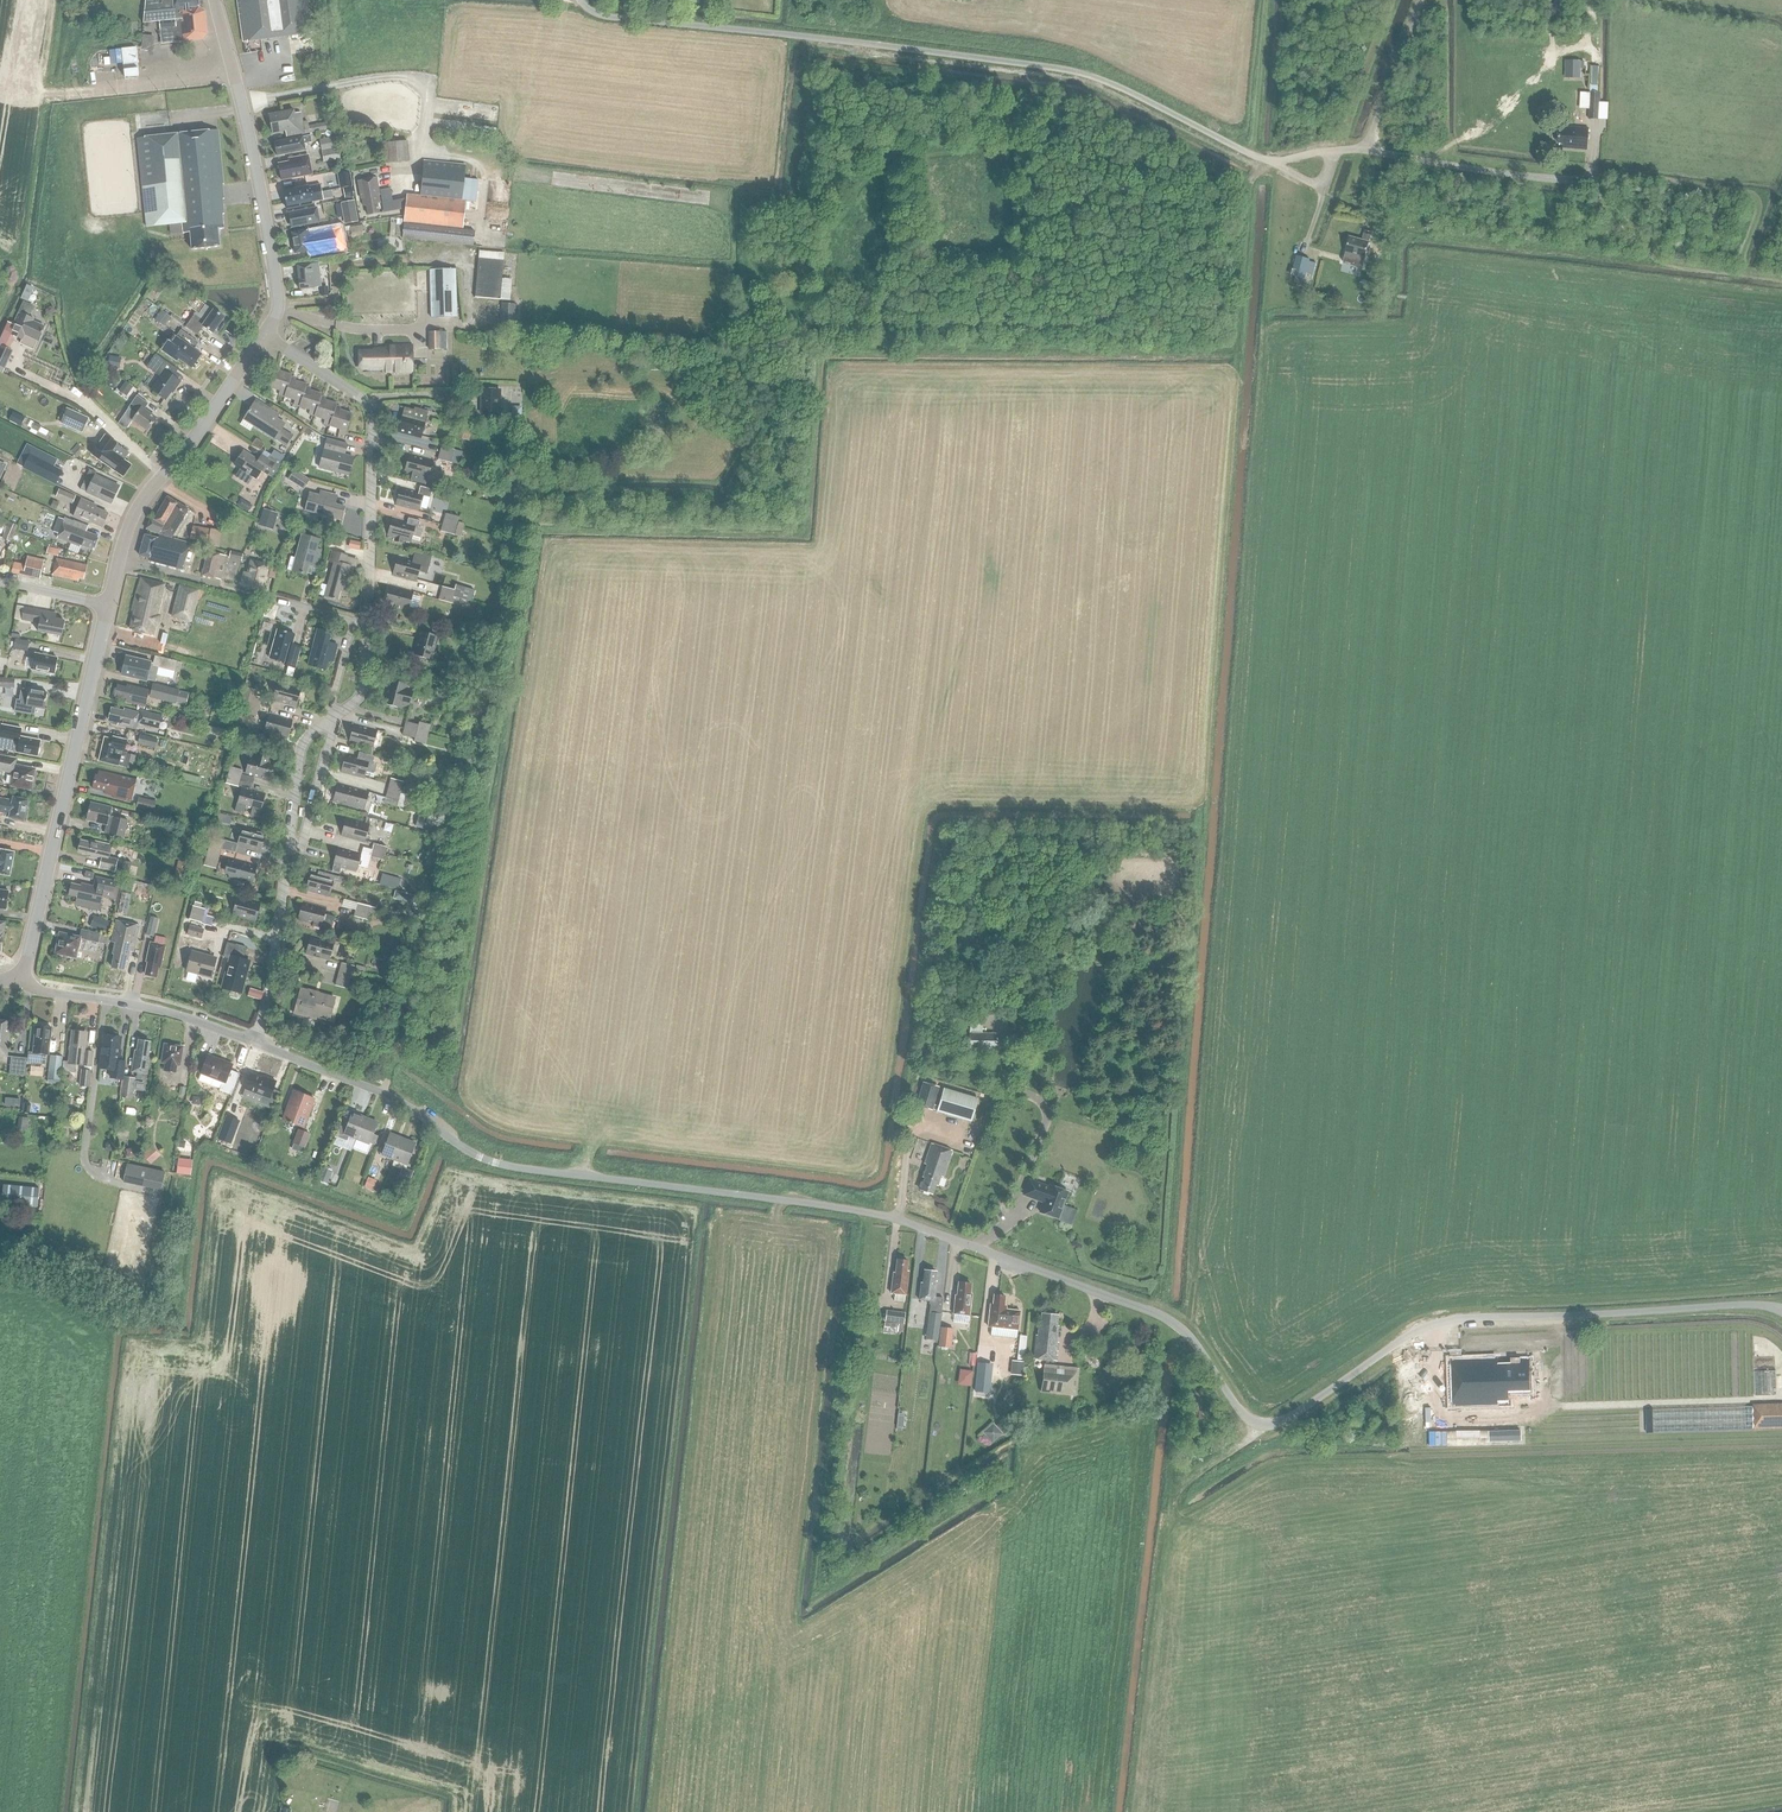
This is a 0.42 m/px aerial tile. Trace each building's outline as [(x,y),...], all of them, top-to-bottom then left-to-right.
[(159,21),(175,20),(180,19),(179,17),(181,17),(181,13),(180,8),(199,7),(198,0),(145,0),(142,19),(142,20),(143,22),(145,23),(159,21)] [(243,43),(312,33),(307,0),(237,0),(243,43)] [(161,44),(202,40),(207,34),(205,11),(199,7),(180,8),(181,13),(181,17),(179,17),(180,19),(175,20),(176,26),(160,28),(161,44)] [(159,28),(160,28),(176,26),(175,20),(159,21),(159,28)] [(1584,61),(1581,61),(1581,60),(1565,60),(1564,72),(1580,72),(1580,69),(1584,69),(1584,61)] [(1588,119),(1599,120),(1600,93),(1590,92),(1588,119)] [(1601,118),(1613,118),(1613,101),(1602,101),(1601,118)] [(294,114),(294,111),(269,115),(272,134),(286,132),(286,136),(304,132),(301,113),(294,114)] [(1562,148),(1587,150),(1589,129),(1562,127),(1562,131),(1559,131),(1558,144),(1563,144),(1562,148)] [(218,130),(138,138),(147,227),(182,223),(183,233),(190,233),(191,250),(220,246),(218,230),(223,229),(222,215),(224,214),(222,199),(224,199),(222,184),(223,184),(218,130)] [(350,135),(337,138),(338,146),(342,145),(342,143),(352,142),(350,135)] [(276,156),(305,150),(303,144),(311,142),(310,136),(274,143),(276,156)] [(319,140),(321,151),(338,147),(336,137),(319,140)] [(383,144),(385,164),(409,162),(407,141),(383,144)] [(322,152),(324,162),(340,159),(338,149),(322,152)] [(278,164),(281,181),(312,175),(308,156),(289,159),(289,162),(278,164)] [(402,238),(410,239),(473,246),(475,231),(408,224),(409,222),(463,228),(466,201),(461,200),(465,165),(424,161),(420,196),(407,194),(407,198),(382,203),(384,212),(405,208),(404,218),(404,221),(402,238)] [(352,186),(350,172),(340,173),(343,188),(352,186)] [(366,206),(367,215),(379,213),(377,204),(380,203),(379,195),(376,178),(357,182),(360,199),(362,199),(363,206),(366,206)] [(285,200),(322,193),(320,185),(311,187),(311,189),(309,190),(308,185),(283,190),(285,200)] [(352,187),(345,189),(343,189),(345,199),(354,197),(352,187)] [(322,193),(285,200),(287,209),(312,204),(311,200),(313,200),(314,202),(323,200),(322,193)] [(358,222),(354,201),(340,203),(344,224),(358,222)] [(319,223),(317,208),(289,213),(291,228),(319,223)] [(310,251),(311,257),(344,251),(340,228),(308,234),(307,231),(291,234),(295,254),(310,251)] [(1345,252),(1365,258),(1369,242),(1371,233),(1365,231),(1362,240),(1350,237),(1345,252)] [(504,253),(479,251),(479,258),(478,258),(475,298),(500,300),(504,253)] [(1313,276),(1316,263),(1309,261),(1310,259),(1297,256),(1291,275),(1296,277),(1294,283),(1307,287),(1309,281),(1311,275),(1313,276)] [(321,287),(318,264),(297,266),(299,280),(298,280),(300,290),(321,287)] [(430,270),(431,318),(457,317),(456,270),(430,270)] [(153,285),(155,293),(162,291),(160,283),(153,285)] [(329,296),(328,287),(321,287),(320,288),(321,297),(329,296)] [(24,292),(21,298),(28,301),(31,295),(24,292)] [(22,340),(20,344),(33,350),(37,341),(41,333),(42,333),(42,332),(41,331),(44,326),(33,321),(34,319),(29,317),(34,306),(24,302),(13,325),(15,326),(11,334),(22,340)] [(203,303),(189,323),(186,327),(198,335),(203,327),(213,334),(224,318),(213,310),(203,303)] [(500,321),(515,322),(516,304),(501,303),(500,321)] [(170,317),(161,310),(154,320),(164,326),(170,317)] [(173,354),(192,368),(201,355),(188,346),(193,339),(181,330),(171,344),(177,348),(173,354)] [(447,349),(447,331),(428,332),(428,350),(447,349)] [(5,370),(13,350),(0,344),(0,368),(5,370)] [(384,366),(384,372),(411,371),(411,346),(387,346),(387,349),(374,349),(374,351),(360,351),(360,365),(374,365),(374,367),(381,367),(384,366)] [(178,370),(165,360),(155,354),(146,367),(156,373),(161,377),(152,391),(165,400),(174,387),(176,388),(180,381),(173,377),(178,370)] [(121,358),(109,355),(107,367),(119,369),(121,358)] [(291,379),(292,375),(276,370),(277,365),(269,387),(280,391),(279,395),(285,397),(291,379)] [(446,386),(446,377),(417,377),(417,387),(446,386)] [(307,385),(291,379),(285,397),(295,400),(294,405),(300,406),(306,389),(307,385)] [(133,387),(125,381),(118,391),(126,396),(133,387)] [(323,394),(306,389),(300,406),(310,410),(309,414),(315,416),(321,398),(323,394)] [(502,390),(479,390),(479,415),(502,415),(502,390)] [(132,420),(148,430),(156,418),(145,410),(149,404),(137,396),(129,408),(137,414),(132,420)] [(338,404),(321,398),(315,416),(325,420),(324,424),(330,426),(336,408),(338,404)] [(516,406),(517,415),(526,414),(525,406),(516,406)] [(263,415),(251,407),(245,418),(255,424),(253,426),(275,440),(285,424),(277,419),(279,415),(268,408),(263,415)] [(421,438),(428,411),(414,407),(413,411),(404,408),(403,413),(398,432),(421,438)] [(352,413),(336,408),(330,426),(340,429),(338,433),(345,436),(352,413)] [(82,433),(88,419),(67,409),(60,423),(82,433)] [(20,427),(25,418),(13,412),(8,421),(20,427)] [(40,424),(34,421),(31,427),(38,430),(40,424)] [(463,426),(460,438),(450,436),(447,446),(461,449),(463,438),(473,440),(475,429),(463,426)] [(303,432),(309,436),(312,431),(307,427),(303,432)] [(8,439),(6,448),(20,452),(23,443),(8,439)] [(348,475),(353,458),(345,455),(348,445),(327,439),(319,467),(348,475)] [(454,456),(455,450),(442,446),(440,453),(454,456)] [(129,453),(122,448),(116,455),(114,453),(106,464),(123,476),(131,465),(124,461),(129,453)] [(274,450),(271,455),(281,462),(284,457),(274,450)] [(454,456),(461,458),(462,452),(455,450),(454,456)] [(243,451),(234,465),(240,468),(235,477),(248,485),(253,477),(257,479),(262,471),(268,475),(273,478),(283,463),(281,462),(271,455),(268,459),(265,456),(261,462),(258,460),(243,451)] [(452,463),(454,456),(440,453),(438,459),(452,463)] [(24,468),(56,485),(63,471),(54,467),(31,455),(24,468)] [(284,463),(288,466),(294,458),(289,455),(284,463)] [(432,461),(409,455),(404,472),(428,478),(432,461)] [(288,480),(303,490),(309,480),(294,470),(288,480)] [(119,486),(95,475),(89,487),(83,484),(80,489),(111,504),(119,486)] [(419,491),(401,486),(396,505),(419,511),(424,494),(430,495),(432,490),(420,487),(419,491)] [(76,496),(59,489),(55,497),(73,504),(76,496)] [(330,515),(341,519),(345,507),(331,503),(333,494),(320,491),(319,495),(310,493),(305,511),(329,518),(330,515)] [(499,494),(497,504),(510,507),(513,494),(505,492),(504,495),(499,494)] [(151,519),(146,529),(161,535),(172,538),(188,510),(167,497),(153,520),(151,519)] [(90,521),(102,527),(107,514),(94,508),(95,506),(81,499),(74,517),(89,523),(90,521)] [(50,507),(56,510),(59,503),(53,500),(50,507)] [(263,509),(258,525),(267,529),(272,530),(278,513),(263,509)] [(456,528),(458,522),(459,517),(446,514),(443,525),(456,528)] [(408,521),(392,517),(387,536),(395,538),(394,541),(402,543),(403,540),(411,542),(411,539),(420,542),(423,529),(418,528),(420,521),(409,518),(408,521)] [(64,520),(58,518),(53,532),(58,534),(57,538),(80,547),(81,545),(93,550),(98,537),(86,532),(88,526),(73,521),(73,522),(64,519),(64,520)] [(18,526),(9,522),(2,539),(10,542),(18,526)] [(455,535),(456,528),(443,525),(441,531),(455,535)] [(192,526),(190,539),(207,542),(209,529),(192,526)] [(164,540),(145,535),(139,555),(152,558),(152,561),(160,564),(161,563),(182,569),(189,543),(165,537),(164,540)] [(318,563),(322,550),(317,549),(320,539),(302,535),(295,558),(290,557),(287,569),(306,574),(309,560),(318,563)] [(348,547),(359,550),(361,542),(350,540),(348,547)] [(229,558),(245,561),(247,555),(231,551),(229,558)] [(350,589),(353,577),(348,575),(351,566),(346,565),(348,555),(330,551),(327,561),(333,563),(327,585),(329,586),(326,597),(337,600),(341,586),(350,589)] [(221,565),(223,566),(226,556),(207,552),(202,575),(220,580),(222,571),(220,570),(221,565)] [(427,573),(431,557),(415,552),(413,559),(398,555),(393,574),(416,580),(418,571),(427,573)] [(43,563),(27,559),(23,575),(39,579),(43,563)] [(79,579),(83,580),(87,566),(56,559),(52,575),(78,581),(79,579)] [(241,585),(262,590),(268,565),(251,561),(248,573),(245,572),(241,585)] [(164,585),(141,579),(139,586),(138,585),(132,611),(134,612),(130,629),(153,635),(157,619),(156,619),(164,585)] [(171,617),(192,622),(200,590),(179,585),(171,617)] [(413,592),(390,585),(385,604),(408,610),(413,592)] [(454,590),(453,596),(471,601),(474,590),(456,585),(454,590)] [(453,596),(454,590),(442,586),(441,593),(453,596)] [(451,603),(453,596),(441,593),(439,600),(451,603)] [(61,636),(64,621),(48,618),(49,612),(24,608),(22,620),(39,623),(38,632),(61,636)] [(331,633),(319,629),(316,641),(314,640),(307,665),(326,670),(328,660),(333,662),(336,649),(327,646),(331,633)] [(277,630),(269,658),(284,662),(283,665),(295,668),(301,646),(292,644),(295,635),(277,630)] [(413,655),(432,660),(438,637),(419,632),(413,655)] [(29,642),(15,639),(15,642),(14,649),(27,651),(29,642)] [(57,658),(35,653),(32,670),(53,674),(54,674),(57,658)] [(177,661),(155,656),(153,666),(150,665),(151,662),(126,657),(124,666),(121,668),(121,670),(122,672),(122,675),(147,681),(147,680),(154,681),(158,667),(175,671),(177,661)] [(258,664),(260,658),(252,656),(250,662),(258,664)] [(14,688),(14,678),(0,678),(0,687),(14,688)] [(407,689),(408,685),(389,680),(383,703),(402,708),(402,705),(409,707),(411,700),(412,700),(413,695),(407,689)] [(301,688),(278,682),(272,701),(295,707),(301,688)] [(178,690),(153,684),(149,697),(175,704),(178,690)] [(149,691),(127,685),(127,688),(117,685),(114,697),(127,700),(126,702),(145,707),(149,691)] [(241,700),(260,705),(262,698),(257,697),(258,690),(244,687),(241,700)] [(28,690),(21,689),(19,701),(16,700),(14,711),(34,714),(35,707),(44,709),(47,693),(28,690)] [(208,707),(211,708),(214,701),(206,698),(205,702),(208,707)] [(259,712),(260,705),(241,700),(239,713),(256,716),(257,711),(259,712)] [(123,711),(112,708),(108,720),(118,723),(117,725),(135,729),(139,712),(124,709),(123,711)] [(164,729),(168,717),(150,711),(146,723),(164,729)] [(287,739),(292,720),(269,714),(264,732),(269,734),(268,739),(280,742),(281,737),(287,739)] [(428,735),(430,725),(419,722),(418,725),(406,722),(404,728),(418,732),(428,735)] [(377,730),(354,724),(349,742),(372,748),(377,730)] [(37,754),(40,751),(39,748),(40,741),(19,737),(21,728),(1,725),(0,732),(0,734),(7,735),(4,749),(37,756),(37,754)] [(425,744),(428,735),(418,732),(404,728),(403,735),(415,738),(414,741),(425,744)] [(158,739),(140,734),(138,744),(155,748),(158,739)] [(117,741),(105,738),(99,761),(132,769),(135,756),(126,754),(126,753),(124,752),(127,741),(118,738),(117,741)] [(269,761),(271,754),(256,750),(254,757),(250,756),(245,775),(268,781),(273,762),(269,761)] [(372,764),(374,756),(359,752),(358,756),(346,753),(341,772),(364,778),(366,771),(374,774),(376,765),(372,764)] [(0,755),(0,774),(3,775),(4,772),(13,773),(11,785),(30,789),(32,778),(34,777),(35,773),(34,771),(34,770),(15,766),(17,759),(0,755)] [(147,768),(163,771),(165,764),(157,762),(157,764),(149,762),(147,768)] [(240,780),(241,774),(242,770),(229,766),(226,776),(240,780)] [(113,798),(131,802),(136,780),(99,771),(98,775),(95,775),(92,788),(105,792),(105,794),(113,796),(113,798)] [(253,784),(240,780),(226,776),(224,783),(251,790),(253,784)] [(387,791),(400,794),(403,781),(390,778),(387,791)] [(450,778),(441,782),(444,789),(453,785),(450,778)] [(364,811),(369,792),(338,783),(333,802),(364,811)] [(258,818),(265,794),(242,788),(235,812),(244,814),(245,808),(251,810),(250,815),(258,818)] [(397,806),(400,794),(387,791),(384,803),(397,806)] [(24,821),(28,800),(12,797),(12,801),(0,798),(0,813),(9,815),(9,818),(24,821)] [(156,801),(138,797),(136,807),(154,811),(156,801)] [(111,808),(90,803),(86,820),(107,825),(107,824),(112,825),(109,834),(122,837),(126,821),(113,817),(113,818),(109,817),(111,808)] [(234,823),(237,815),(222,811),(220,819),(234,823)] [(145,825),(147,816),(140,815),(138,823),(145,825)] [(415,827),(433,832),(436,820),(418,815),(415,827)] [(369,824),(346,817),(341,836),(364,842),(369,824)] [(265,834),(242,828),(237,847),(260,853),(265,834)] [(221,849),(223,843),(209,839),(207,846),(221,849)] [(110,845),(91,841),(90,843),(81,841),(78,852),(91,855),(90,857),(101,860),(99,868),(128,875),(131,863),(108,857),(110,845)] [(184,852),(192,854),(194,844),(187,843),(184,852)] [(386,854),(387,847),(374,844),(372,850),(386,854)] [(218,861),(219,856),(221,849),(207,846),(204,857),(218,861)] [(341,868),(356,872),(361,854),(338,847),(333,866),(332,872),(339,874),(341,868)] [(9,876),(14,852),(0,850),(0,874),(9,876)] [(384,860),(386,854),(372,850),(370,856),(384,860)] [(257,866),(234,860),(233,862),(228,860),(224,874),(229,875),(229,878),(252,884),(257,866)] [(339,875),(319,869),(318,874),(311,872),(306,891),(329,897),(333,881),(346,885),(348,879),(339,877),(339,875)] [(94,873),(86,871),(84,878),(93,880),(94,873)] [(382,874),(379,884),(398,889),(401,879),(382,874)] [(116,901),(121,882),(96,876),(93,887),(82,884),(81,886),(72,884),(69,890),(69,895),(76,897),(74,906),(100,911),(102,903),(100,903),(102,897),(116,901)] [(6,909),(8,892),(0,890),(0,908),(6,909)] [(260,903),(237,897),(232,915),(255,922),(260,903)] [(326,908),(303,901),(298,920),(313,924),(312,926),(331,931),(334,917),(324,914),(326,908)] [(370,914),(372,907),(358,903),(356,910),(370,914)] [(201,922),(205,908),(191,905),(188,919),(201,922)] [(368,920),(370,914),(356,910),(354,916),(368,920)] [(94,916),(90,927),(107,933),(111,922),(94,916)] [(158,919),(150,917),(146,935),(154,937),(158,919)] [(139,926),(116,920),(111,942),(115,943),(112,954),(114,955),(112,967),(123,970),(125,960),(127,961),(130,952),(133,953),(139,926)] [(187,935),(201,939),(205,926),(191,921),(187,935)] [(84,950),(86,940),(108,945),(110,936),(81,929),(79,938),(60,933),(56,953),(75,957),(77,949),(84,950)] [(160,968),(167,938),(155,936),(154,943),(150,942),(146,962),(148,962),(145,975),(156,977),(158,967),(160,968)] [(334,942),(311,936),(306,954),(329,961),(334,942)] [(246,948),(227,943),(223,957),(230,959),(222,989),(231,991),(232,989),(241,992),(249,961),(243,960),(246,948)] [(208,956),(193,952),(194,948),(186,976),(187,976),(188,971),(210,977),(208,981),(209,982),(217,954),(219,946),(211,944),(208,956)] [(390,954),(388,961),(404,965),(406,958),(390,954)] [(339,969),(352,973),(354,966),(341,962),(339,969)] [(348,989),(352,973),(339,969),(335,985),(348,989)] [(249,988),(247,996),(261,1000),(263,992),(249,988)] [(334,999),(301,990),(295,1013),(316,1019),(317,1015),(329,1019),(334,999)] [(970,1015),(982,1015),(982,1000),(970,1000),(970,1015)] [(979,1032),(982,1032),(982,1016),(970,1016),(969,1026),(971,1026),(979,1026),(979,1032)] [(0,1021),(0,1056),(7,1056),(10,1022),(0,1021)] [(48,1055),(51,1028),(44,1027),(41,1026),(38,1027),(36,1026),(34,1039),(33,1043),(34,1044),(33,1053),(28,1053),(27,1062),(45,1064),(47,1055),(48,1055)] [(968,1048),(997,1049),(998,1033),(982,1032),(979,1032),(979,1026),(971,1026),(969,1026),(968,1048)] [(80,1031),(77,1030),(76,1031),(73,1031),(72,1044),(70,1043),(69,1046),(68,1047),(68,1050),(69,1051),(67,1063),(91,1066),(92,1052),(85,1051),(86,1042),(84,1042),(85,1032),(82,1032),(80,1031)] [(121,1038),(103,1036),(100,1068),(111,1069),(110,1078),(123,1079),(125,1062),(118,1062),(121,1038)] [(150,1042),(139,1041),(137,1053),(134,1053),(131,1072),(147,1074),(150,1052),(148,1052),(150,1042)] [(176,1065),(179,1065),(182,1048),(164,1045),(164,1047),(163,1049),(163,1052),(161,1062),(165,1063),(164,1071),(174,1072),(176,1065)] [(63,1057),(50,1055),(48,1078),(60,1079),(63,1057)] [(231,1095),(239,1074),(230,1070),(232,1065),(207,1055),(198,1080),(220,1089),(219,1090),(231,1095)] [(27,1058),(11,1056),(9,1074),(25,1076),(27,1058)] [(91,1070),(81,1069),(79,1086),(89,1087),(91,1070)] [(268,1079),(268,1080),(251,1074),(245,1089),(262,1096),(260,1102),(273,1107),(279,1092),(273,1090),(276,1082),(268,1079)] [(135,1079),(124,1077),(123,1079),(121,1096),(133,1097),(135,1079)] [(916,1105),(932,1110),(938,1087),(923,1082),(916,1105)] [(978,1098),(944,1088),(937,1111),(971,1121),(978,1098)] [(282,1120),(303,1128),(315,1099),(294,1091),(282,1120)] [(349,1135),(357,1138),(364,1118),(351,1113),(346,1128),(340,1126),(336,1137),(347,1141),(349,1135)] [(217,1139),(231,1144),(240,1121),(226,1116),(217,1139)] [(16,1131),(28,1132),(29,1118),(17,1117),(16,1131)] [(370,1143),(378,1124),(364,1118),(357,1138),(370,1143)] [(293,1144),(304,1148),(310,1135),(299,1130),(293,1144)] [(395,1159),(402,1139),(389,1134),(381,1154),(395,1159)] [(178,1147),(184,1149),(186,1141),(179,1139),(178,1147)] [(402,1139),(395,1159),(408,1164),(415,1144),(402,1139)] [(952,1151),(931,1144),(924,1164),(927,1165),(922,1178),(924,1178),(920,1190),(932,1194),(935,1186),(937,1186),(941,1177),(943,1178),(952,1151)] [(152,1146),(143,1155),(151,1164),(160,1156),(152,1146)] [(182,1172),(195,1174),(198,1153),(184,1151),(182,1172)] [(165,1172),(127,1163),(123,1182),(161,1191),(165,1172)] [(326,1183),(332,1170),(324,1167),(319,1180),(326,1183)] [(402,1169),(398,1178),(408,1182),(409,1183),(413,1172),(413,1171),(406,1169),(402,1167),(401,1169),(402,1169)] [(377,1180),(368,1177),(364,1187),(373,1190),(377,1180)] [(1049,1187),(1029,1180),(1024,1195),(1044,1202),(1040,1212),(1058,1219),(1068,1192),(1050,1185),(1049,1187)] [(1,1204),(37,1207),(39,1188),(3,1184),(1,1204)] [(891,1293),(906,1295),(909,1271),(906,1271),(907,1261),(897,1260),(895,1273),(893,1272),(891,1293)] [(933,1313),(941,1314),(943,1298),(935,1297),(937,1282),(935,1281),(936,1272),(924,1270),(923,1283),(921,1283),(919,1300),(934,1302),(933,1313)] [(970,1284),(959,1283),(958,1295),(956,1295),(954,1314),(969,1316),(972,1294),(969,1294),(970,1284)] [(1005,1296),(994,1295),(992,1305),(990,1305),(988,1327),(1018,1330),(1020,1311),(1003,1309),(1005,1296)] [(896,1332),(902,1332),(905,1313),(886,1310),(885,1321),(897,1323),(896,1332)] [(941,1314),(929,1313),(927,1329),(938,1331),(941,1314)] [(1057,1315),(1042,1314),(1041,1324),(1039,1324),(1038,1335),(1036,1335),(1034,1359),(1056,1361),(1058,1342),(1056,1342),(1058,1329),(1056,1329),(1057,1315)] [(883,1331),(895,1332),(897,1324),(884,1322),(883,1331)] [(938,1346),(951,1348),(953,1328),(940,1327),(938,1346)] [(1017,1360),(1024,1360),(1027,1336),(1019,1335),(1017,1360)] [(1495,1357),(1450,1360),(1450,1366),(1456,1366),(1458,1397),(1452,1397),(1453,1405),(1508,1401),(1507,1389),(1529,1388),(1527,1355),(1511,1356),(1510,1356),(1510,1362),(1496,1362),(1495,1357)] [(1012,1360),(1010,1375),(1023,1376),(1024,1362),(1012,1360)] [(992,1364),(977,1363),(975,1392),(990,1393),(992,1364)] [(1041,1392),(1075,1396),(1079,1369),(1044,1365),(1041,1392)] [(1574,1365),(1563,1365),(1564,1377),(1575,1377),(1574,1365)] [(1776,1371),(1754,1371),(1755,1396),(1777,1395),(1776,1371)] [(998,1429),(1003,1434),(1013,1426),(1008,1420),(998,1429)]
